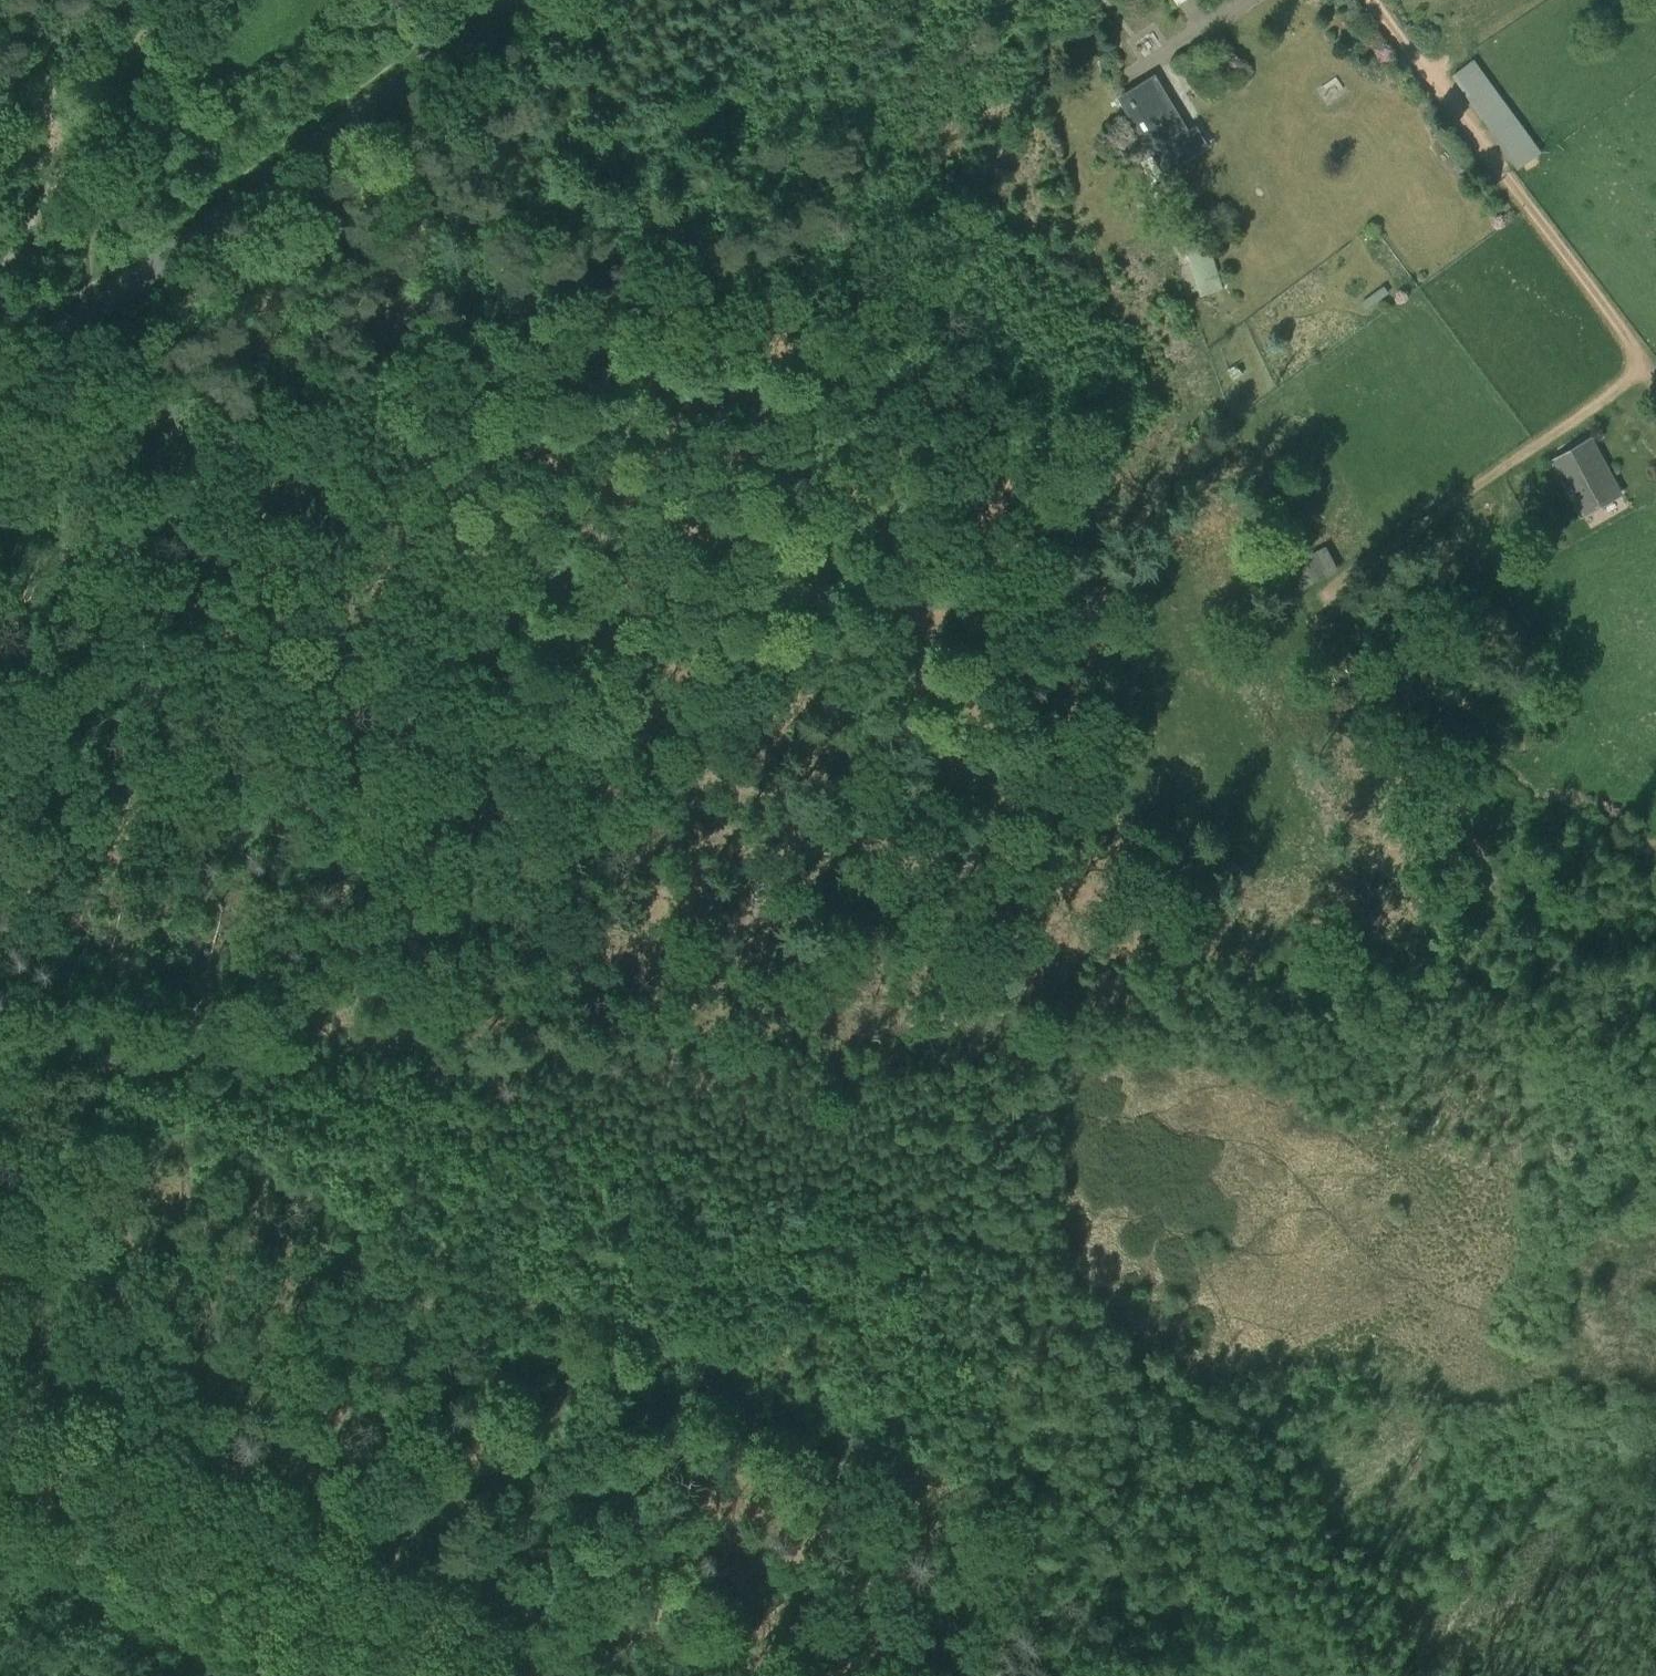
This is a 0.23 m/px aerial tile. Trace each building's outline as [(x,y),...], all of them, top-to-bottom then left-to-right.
[(1179,11),(1191,4),(1188,0),(1172,0),(1179,11)] [(1454,75),(1472,101),(1493,87),(1474,60),(1454,75)] [(1120,100),(1162,172),(1196,151),(1185,133),(1184,133),(1153,80),(1120,100)] [(1472,101),(1496,137),(1519,121),(1493,87),(1472,101)] [(1541,152),(1519,121),(1496,137),(1518,168),(1541,152)] [(1185,248),(1189,262),(1206,257),(1202,243),(1185,248)] [(1206,257),(1189,262),(1198,290),(1215,285),(1206,257)] [(1563,477),(1582,514),(1620,493),(1592,440),(1580,447),(1588,463),(1563,477)] [(1318,581),(1317,578),(1308,561),(1300,546),(1284,555),(1302,590),(1318,581)] [(1308,561),(1317,578),(1337,568),(1327,550),(1308,561)]
